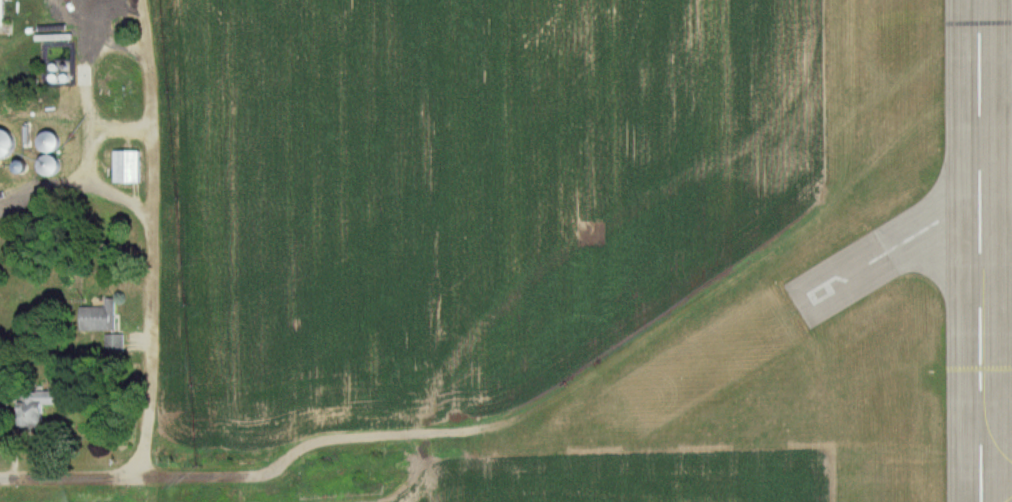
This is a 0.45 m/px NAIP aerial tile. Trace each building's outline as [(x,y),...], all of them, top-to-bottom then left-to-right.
[(49,154),(65,151),(61,133),(45,136),(49,154)] [(117,155),(143,155),(143,190),(116,190),(117,155)] [(56,178),(64,164),(53,157),(44,171),(56,178)] [(82,307),(82,332),(118,332),(118,307),(82,307)] [(107,353),(121,353),(121,336),(107,337),(107,353)] [(47,428),(47,406),(61,406),(61,392),(23,392),(23,428),(47,428)]
